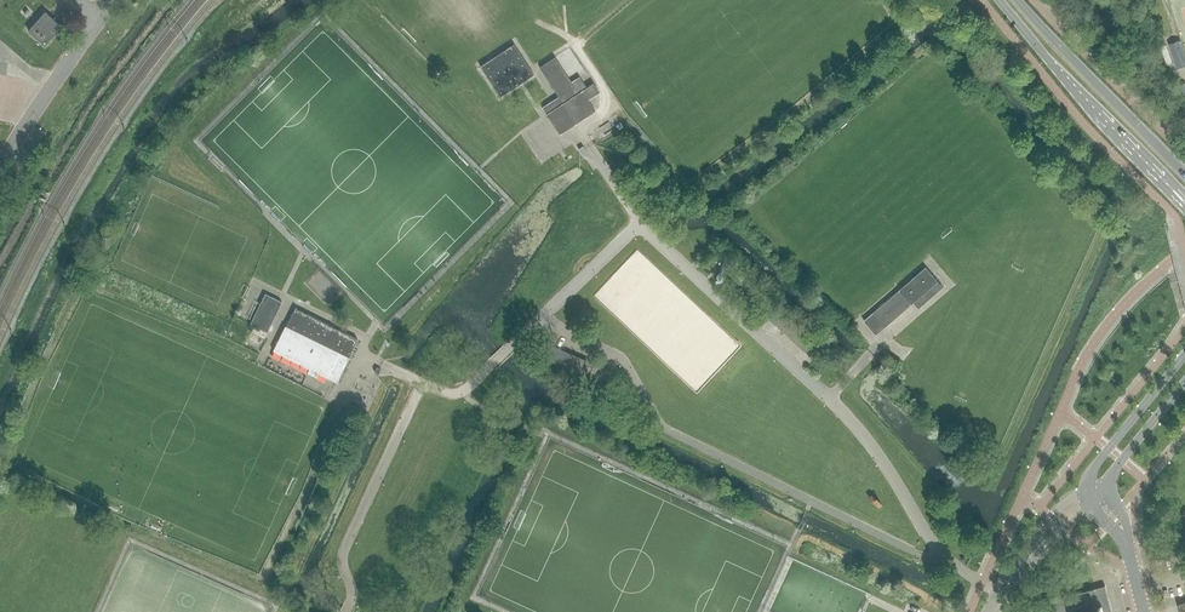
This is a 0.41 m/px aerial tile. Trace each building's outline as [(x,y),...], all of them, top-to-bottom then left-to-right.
[(45,45),(61,26),(44,12),(28,31),(45,45)] [(1184,42),(1184,16),(1177,19),(1184,42)] [(1163,34),(1157,36),(1160,45),(1166,43),(1164,37),(1163,34)] [(1169,43),(1177,68),(1184,65),(1184,53),(1180,40),(1169,43)] [(500,96),(534,74),(514,44),(480,66),(500,96)] [(1166,44),(1161,46),(1167,65),(1173,63),(1166,44)] [(599,92),(593,83),(588,86),(587,87),(580,76),(573,80),(571,81),(555,57),(539,67),(558,96),(553,100),(541,107),(542,108),(546,114),(546,115),(546,114),(552,123),(559,134),(559,135),(578,122),(586,117),(588,116),(591,113),(595,111),(595,110),(594,110),(586,99),(598,92),(599,92)] [(890,297),(891,298),(874,313),(873,312),(873,313),(864,321),(876,335),(885,327),(886,326),(885,325),(902,311),(903,312),(914,302),(919,308),(943,287),(925,267),(917,274),(896,292),(890,297)] [(265,294),(266,295),(251,324),(250,323),(250,324),(254,326),(251,331),(264,338),(267,332),(266,331),(280,302),(281,302),(282,302),(265,293),(265,294)] [(273,350),(337,382),(349,357),(348,357),(357,339),(295,308),(286,326),(285,326),(273,350)] [(780,308),(770,318),(776,324),(777,323),(786,313),(785,313),(780,308)] [(786,313),(777,323),(782,328),(791,318),(786,313)] [(791,318),(782,328),(787,333),(797,323),(791,318)] [(797,323),(787,333),(792,338),(802,328),(797,323)] [(802,328),(792,338),(798,343),(807,333),(802,328)] [(807,333),(798,343),(803,348),(812,338),(807,333)] [(811,357),(821,346),(812,338),(803,348),(802,349),(811,357)] [(548,345),(543,357),(548,360),(553,348),(554,347),(548,345)] [(560,351),(553,348),(548,360),(555,363),(560,351)] [(566,354),(560,351),(555,363),(561,365),(566,354)] [(573,357),(566,354),(561,365),(568,368),(573,357)] [(579,360),(573,357),(568,368),(574,371),(579,360)] [(585,362),(579,360),(574,371),(581,374),(585,362)] [(586,361),(585,362),(581,374),(592,379),(597,365),(588,362),(586,361)] [(1094,589),(1025,606),(1027,611),(1112,611),(1105,586),(1094,589)]
